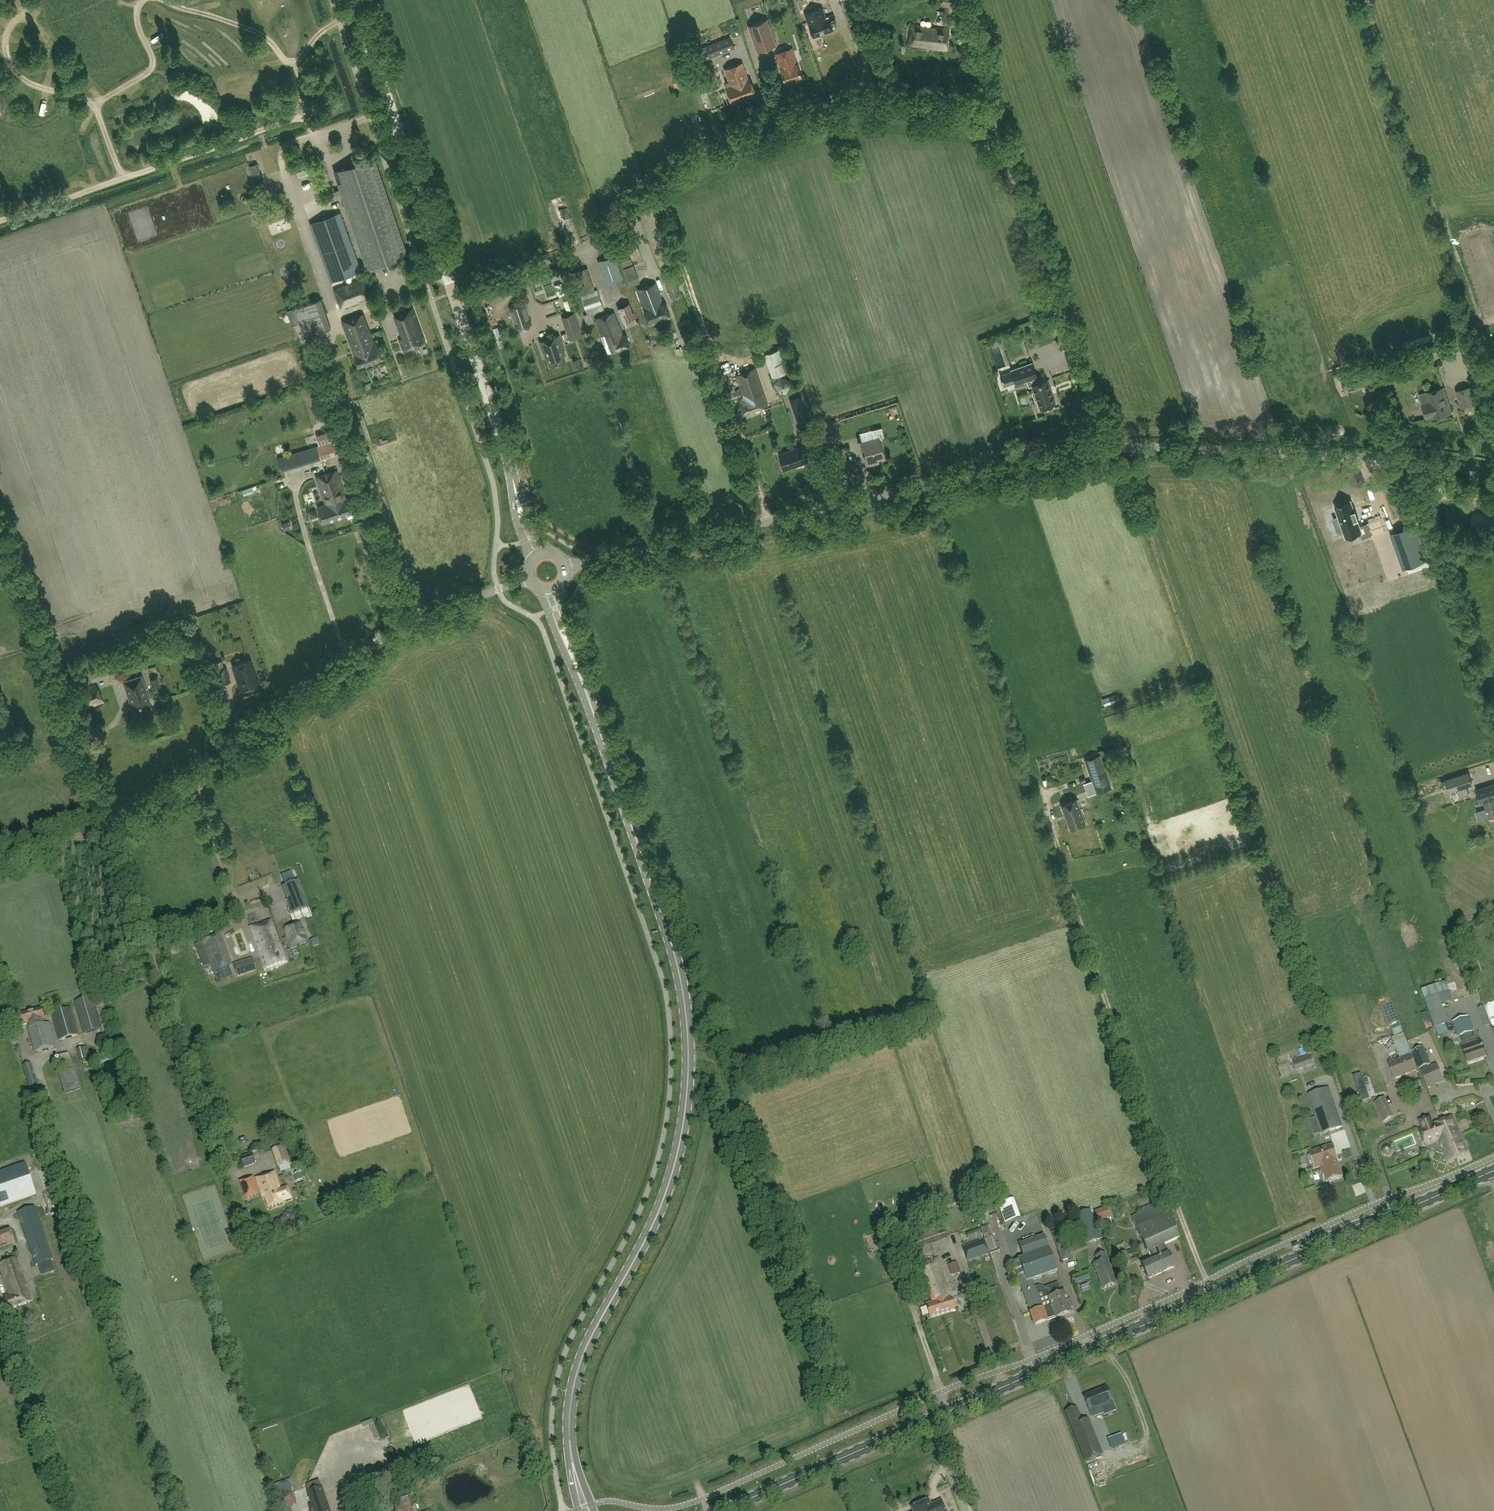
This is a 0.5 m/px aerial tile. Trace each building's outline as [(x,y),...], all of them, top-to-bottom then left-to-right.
[(826,18),(822,8),(819,9),(816,0),(801,0),(810,25),(810,26),(814,37),(834,29),(832,24),(837,22),(834,15),(826,18)] [(768,19),(749,26),(758,51),(777,44),(768,19)] [(883,38),(890,32),(882,26),(875,31),(883,38)] [(912,26),(909,45),(947,51),(950,31),(912,26)] [(705,60),(735,49),(730,37),(701,48),(705,60)] [(793,49),(776,54),(781,69),(785,84),(802,79),(798,64),(797,64),(793,49)] [(720,87),(713,62),(697,67),(704,92),(720,87)] [(743,63),(725,70),(731,87),(727,88),(733,103),(755,95),(750,79),(748,79),(743,63)] [(297,153),(306,152),(305,140),(296,141),(297,153)] [(335,172),(367,269),(408,255),(376,159),(335,172)] [(249,167),(253,180),(262,177),(257,164),(249,167)] [(555,217),(564,213),(560,205),(552,209),(555,217)] [(340,213),(311,223),(332,282),(361,272),(340,213)] [(607,285),(623,279),(615,256),(598,261),(607,285)] [(631,258),(621,262),(623,267),(632,263),(631,258)] [(630,265),(620,268),(626,283),(636,279),(630,265)] [(604,310),(597,290),(595,291),(588,268),(573,273),(580,296),(582,295),(588,315),(585,316),(588,324),(594,322),(592,314),(604,310)] [(364,279),(335,289),(342,308),(370,298),(364,279)] [(656,283),(638,290),(646,310),(644,311),(649,324),(670,316),(665,303),(663,303),(656,283)] [(542,291),(525,297),(536,327),(553,321),(542,291)] [(549,294),(550,308),(562,308),(561,293),(549,294)] [(321,299),(296,308),(306,337),(331,329),(321,299)] [(522,330),(528,328),(531,323),(524,303),(518,300),(513,302),(510,308),(517,328),(522,330)] [(629,304),(619,308),(624,322),(634,318),(629,304)] [(395,314),(404,338),(400,340),(404,350),(425,342),(413,307),(395,314)] [(582,334),(575,312),(563,316),(571,338),(582,334)] [(352,341),(371,334),(363,313),(344,320),(352,341)] [(613,313),(596,319),(602,336),(601,337),(607,353),(629,345),(625,335),(622,336),(613,313)] [(680,332),(684,343),(693,340),(689,329),(680,332)] [(371,334),(352,341),(357,355),(355,356),(359,367),(382,358),(376,341),(373,342),(371,334)] [(562,349),(563,349),(559,335),(541,341),(544,353),(546,352),(550,366),(566,361),(562,349)] [(981,350),(989,346),(985,337),(977,341),(981,350)] [(1048,350),(1053,348),(1051,339),(1045,341),(1048,350)] [(716,345),(718,352),(729,349),(727,342),(716,345)] [(743,346),(736,348),(740,359),(747,356),(743,346)] [(765,354),(773,377),(791,371),(783,348),(765,354)] [(1022,356),(1007,357),(1007,366),(1023,365),(1022,356)] [(1032,362),(1011,369),(1016,384),(1027,380),(1029,386),(1032,385),(1034,392),(1032,392),(1035,401),(1037,400),(1040,407),(1040,408),(1045,406),(1046,409),(1054,406),(1054,403),(1056,403),(1048,379),(1037,383),(1035,377),(1037,376),(1032,362)] [(1044,372),(1046,377),(1057,373),(1055,368),(1044,372)] [(739,401),(743,413),(767,404),(755,369),(736,376),(745,399),(739,401)] [(538,373),(541,385),(550,383),(547,371),(538,373)] [(778,392),(786,393),(792,386),(788,377),(779,376),(774,384),(778,392)] [(731,385),(728,387),(730,392),(729,392),(732,403),(738,402),(738,398),(742,396),(740,389),(733,391),(731,385)] [(1427,392),(1430,402),(1422,404),(1426,419),(1434,417),(1434,418),(1452,414),(1444,387),(1427,392)] [(1462,408),(1474,404),(1469,387),(1457,391),(1462,408)] [(793,411),(805,408),(801,395),(795,396),(796,400),(790,402),(793,411)] [(805,443),(817,439),(814,429),(801,433),(805,443)] [(318,446),(321,458),(337,454),(330,431),(317,435),(320,445),(318,446)] [(874,464),(873,462),(885,459),(880,438),(862,442),(866,458),(864,458),(866,466),(874,464)] [(321,458),(318,446),(278,458),(282,471),(298,465),(321,458)] [(804,447),(779,454),(784,470),(809,462),(804,447)] [(337,470),(325,474),(326,474),(333,494),(331,495),(334,502),(337,502),(338,505),(333,507),(334,509),(328,511),(331,521),(359,512),(355,499),(347,501),(337,470)] [(326,474),(325,474),(317,476),(326,505),(318,508),(323,523),(331,521),(328,511),(334,509),(333,507),(338,505),(337,502),(334,502),(331,495),(333,494),(326,474)] [(1358,510),(1354,499),(1339,505),(1343,515),(1337,517),(1342,530),(1347,528),(1350,536),(1365,531),(1367,536),(1375,533),(1371,522),(1363,524),(1361,518),(1362,518),(1359,509),(1358,510)] [(1428,560),(1416,526),(1394,534),(1407,568),(1428,560)] [(1395,550),(1388,552),(1390,559),(1397,558),(1395,550)] [(1345,596),(1353,593),(1347,579),(1340,581),(1345,596)] [(234,666),(242,690),(259,684),(251,660),(234,666)] [(213,664),(216,672),(214,673),(218,686),(232,682),(227,668),(225,669),(222,661),(213,664)] [(91,674),(94,683),(106,678),(103,670),(91,674)] [(130,697),(137,715),(153,709),(150,702),(151,701),(142,676),(124,682),(130,698),(130,697)] [(151,679),(154,689),(161,687),(158,677),(151,679)] [(86,709),(105,703),(97,684),(78,691),(86,709)] [(1103,699),(1105,706),(1120,701),(1117,694),(1103,699)] [(1100,755),(1085,760),(1096,792),(1111,786),(1100,755)] [(1105,759),(1107,766),(1114,763),(1112,757),(1105,759)] [(1469,772),(1445,780),(1449,793),(1473,785),(1469,772)] [(1484,801),(1489,817),(1493,815),(1493,783),(1476,789),(1480,802),(1484,801)] [(1451,793),(1443,795),(1444,802),(1452,801),(1451,793)] [(1070,829),(1086,824),(1077,799),(1061,805),(1070,829)] [(283,887),(293,913),(308,907),(298,881),(283,887)] [(270,921),(250,928),(265,969),(286,961),(270,921)] [(292,949),(308,942),(300,923),(285,928),(292,949)] [(253,961),(247,963),(234,967),(238,978),(256,971),(253,961)] [(111,1027),(110,1027),(101,995),(76,1001),(85,1034),(101,1030),(102,1034),(112,1031),(111,1027)] [(43,1009),(21,1014),(24,1025),(28,1024),(35,1052),(56,1047),(50,1024),(47,1025),(43,1009)] [(70,1009),(51,1014),(59,1040),(78,1035),(70,1009)] [(1477,1043),(1473,1033),(1468,1018),(1453,1022),(1458,1038),(1459,1038),(1467,1063),(1486,1057),(1481,1042),(1477,1043)] [(96,1047),(103,1054),(113,1051),(115,1041),(108,1035),(99,1038),(96,1047)] [(90,1058),(87,1047),(77,1050),(80,1060),(90,1058)] [(1424,1047),(1412,1052),(1419,1069),(1431,1065),(1424,1047)] [(69,1053),(61,1056),(60,1060),(63,1070),(73,1067),(69,1053)] [(1295,1070),(1308,1064),(1303,1054),(1290,1060),(1295,1070)] [(1388,1064),(1394,1080),(1417,1071),(1411,1055),(1388,1064)] [(30,1064),(23,1066),(30,1086),(37,1085),(30,1064)] [(1434,1066),(1421,1071),(1428,1088),(1441,1083),(1434,1066)] [(74,1069),(59,1074),(65,1094),(67,1093),(69,1102),(82,1097),(80,1089),(74,1069)] [(1369,1082),(1367,1076),(1363,1078),(1361,1073),(1353,1075),(1362,1100),(1369,1097),(1365,1084),(1369,1082)] [(1310,1095),(1324,1133),(1342,1126),(1329,1088),(1310,1095)] [(1395,1117),(1390,1107),(1386,1097),(1375,1102),(1384,1122),(1395,1117)] [(1491,1119),(1485,1103),(1477,1107),(1483,1122),(1491,1119)] [(1441,1122),(1433,1125),(1430,1117),(1419,1121),(1423,1129),(1420,1130),(1427,1146),(1440,1141),(1449,1163),(1456,1160),(1448,1139),(1448,1140),(1441,1122)] [(1453,1117),(1441,1122),(1448,1140),(1448,1139),(1456,1160),(1469,1155),(1453,1117)] [(1339,1161),(1334,1145),(1309,1153),(1310,1156),(1308,1156),(1311,1163),(1312,1162),(1315,1169),(1322,1167),(1325,1175),(1323,1176),(1325,1181),(1326,1180),(1327,1183),(1342,1177),(1337,1161),(1339,1161)] [(1384,1155),(1389,1155),(1392,1152),(1391,1147),(1386,1146),(1383,1151),(1384,1155)] [(290,1164),(285,1147),(273,1150),(279,1167),(290,1164)] [(251,1154),(240,1158),(244,1168),(255,1164),(251,1154)] [(0,1171),(0,1207),(36,1195),(25,1162),(0,1171)] [(257,1179),(263,1198),(266,1197),(269,1209),(283,1204),(282,1202),(291,1199),(288,1188),(280,1190),(275,1173),(257,1179)] [(300,1173),(294,1175),(297,1182),(303,1180),(300,1173)] [(254,1177),(240,1182),(245,1199),(259,1195),(254,1177)] [(1348,1182),(1354,1193),(1360,1190),(1354,1179),(1348,1182)] [(45,1196),(52,1215),(66,1211),(60,1191),(45,1196)] [(965,1192),(958,1195),(960,1201),(967,1199),(965,1192)] [(1013,1199),(998,1205),(1005,1223),(1020,1218),(1013,1199)] [(1153,1261),(1168,1255),(1164,1245),(1179,1238),(1169,1214),(1164,1216),(1159,1206),(1132,1218),(1147,1253),(1149,1252),(1153,1261)] [(53,1259),(35,1207),(18,1213),(36,1265),(53,1259)] [(1107,1207),(1094,1212),(1098,1222),(1110,1218),(1107,1207)] [(986,1210),(979,1212),(983,1225),(991,1222),(986,1210)] [(1077,1215),(1086,1244),(1100,1240),(1091,1211),(1077,1215)] [(250,1214),(241,1217),(243,1223),(252,1220),(250,1214)] [(917,1233),(918,1232),(941,1224),(939,1218),(914,1226),(917,1233)] [(946,1238),(941,1224),(918,1232),(923,1246),(946,1238)] [(16,1242),(10,1229),(0,1232),(0,1247),(16,1242)] [(918,1232),(917,1233),(913,1234),(918,1247),(923,1246),(918,1232)] [(1044,1236),(1019,1245),(1023,1257),(1049,1249),(1044,1236)] [(994,1238),(985,1241),(989,1252),(998,1249),(994,1238)] [(963,1248),(968,1261),(988,1254),(984,1241),(963,1248)] [(1057,1248),(1062,1262),(1072,1258),(1067,1245),(1057,1248)] [(1031,1313),(1030,1313),(1035,1325),(1071,1312),(1070,1307),(1073,1306),(1071,1300),(1067,1301),(1065,1293),(1062,1294),(1059,1286),(1049,1290),(1051,1298),(1049,1299),(1051,1306),(1043,1309),(1033,1281),(1058,1272),(1050,1250),(1013,1263),(1031,1313)] [(1120,1255),(1125,1266),(1131,1264),(1126,1252),(1120,1255)] [(1095,1265),(1103,1289),(1116,1285),(1108,1261),(1105,1254),(1096,1257),(1099,1264),(1095,1265)] [(1169,1254),(1168,1255),(1153,1261),(1142,1266),(1148,1280),(1175,1268),(1169,1254)] [(0,1264),(0,1268),(9,1294),(8,1294),(9,1295),(4,1297),(9,1310),(33,1302),(18,1258),(0,1264)] [(938,1259),(927,1262),(934,1285),(937,1284),(939,1294),(936,1297),(938,1304),(934,1304),(938,1315),(955,1310),(952,1299),(950,1299),(938,1259)] [(934,1285),(927,1262),(920,1264),(932,1302),(925,1304),(929,1317),(938,1315),(934,1304),(938,1304),(936,1297),(939,1294),(937,1284),(934,1285)] [(957,1263),(948,1265),(952,1276),(961,1273),(957,1263)] [(1102,1408),(1113,1404),(1108,1388),(1084,1397),(1089,1409),(1092,1416),(1103,1412),(1102,1408)] [(1077,1407),(1066,1412),(1071,1427),(1083,1422),(1077,1407)] [(1086,1422),(1072,1427),(1086,1461),(1099,1456),(1086,1422)] [(273,1486),(278,1499),(282,1507),(283,1510),(292,1510),(291,1508),(296,1502),(293,1493),(284,1491),(281,1483),(273,1486)] [(314,1510),(330,1510),(322,1489),(308,1494),(314,1510)] [(408,1498),(395,1503),(398,1510),(413,1510),(408,1498)] [(942,1501),(931,1505),(929,1500),(922,1503),(923,1505),(920,1506),(920,1504),(912,1508),(913,1510),(946,1510),(942,1501)]
